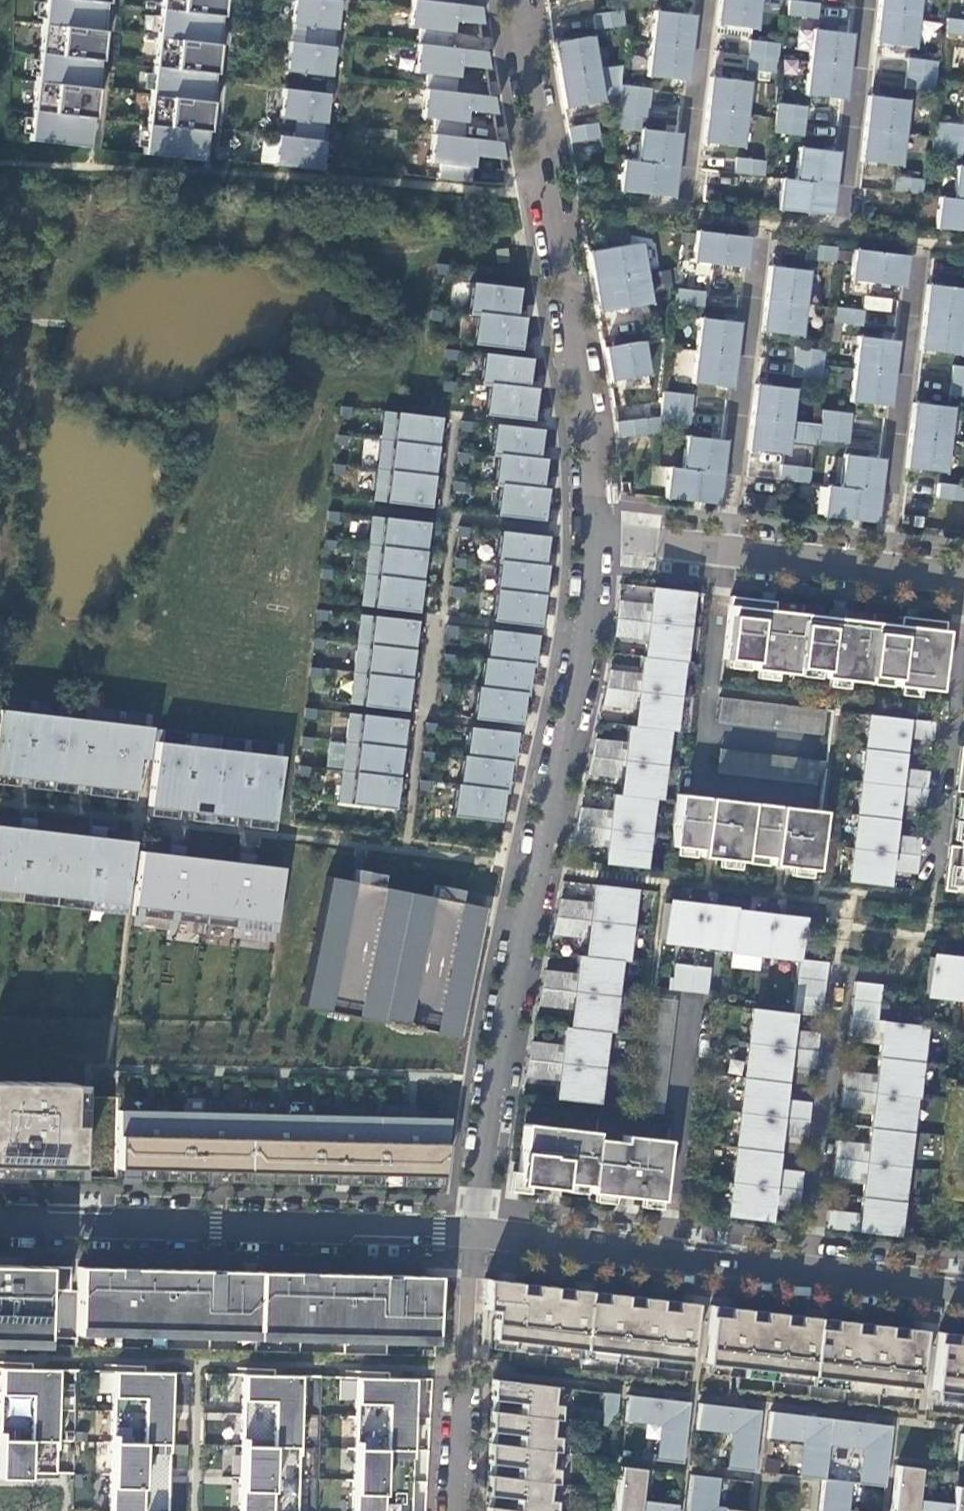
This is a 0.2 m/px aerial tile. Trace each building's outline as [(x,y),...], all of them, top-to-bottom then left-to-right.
[(101,0),(39,0),(23,139),(84,146),(101,0)] [(202,160),(203,157),(222,0),(160,0),(141,153),(202,160)] [(335,29),(338,0),(294,0),(291,24),(335,29)] [(418,43),(448,47),(452,18),(479,22),(477,6),(427,0),(411,0),(408,28),(419,29),(418,43)] [(716,24),(754,28),(757,0),(719,0),(716,24)] [(792,0),(789,0),(787,15),(816,18),(818,3),(792,0)] [(878,10),(916,14),(917,0),(879,0),(878,10)] [(622,10),(593,13),(595,29),(624,25),(622,10)] [(688,48),(692,15),(654,10),(650,43),(688,48)] [(916,14),(878,10),(874,43),(912,47),(916,14)] [(947,18),(945,33),(963,36),(963,20),(947,18)] [(846,66),(850,33),(848,33),(812,29),(808,61),(846,66)] [(590,36),(553,42),(558,75),(596,68),(590,36)] [(779,43),(750,40),(748,54),(777,58),(779,43)] [(285,71),(329,76),(333,46),(289,41),(285,71)] [(427,74),(425,89),(456,92),(459,63),(486,67),(483,51),(448,47),(418,43),(414,73),(427,74)] [(688,48),(650,43),(647,76),(684,80),(688,48)] [(775,73),(777,58),(748,54),(747,69),(775,73)] [(936,61),(908,58),(906,73),(935,76),(936,61)] [(846,66),(808,61),(804,95),(842,98),(846,66)] [(558,75),(563,107),(601,101),(600,96),(621,92),(621,84),(619,84),(622,64),(596,68),(558,75)] [(935,76),(906,73),(904,88),(933,91),(935,76)] [(748,81),(710,77),(706,109),(744,114),(748,81)] [(650,88),(621,84),(621,92),(620,99),(648,102),(650,88)] [(280,118),(323,123),(327,93),(284,88),(280,118)] [(433,134),(461,137),(465,108),(493,112),(491,96),(456,92),(425,89),(422,118),(434,119),(433,134)] [(906,100),(868,95),(864,128),(902,132),(906,100)] [(648,102),(620,99),(618,115),(647,118),(648,102)] [(806,106),(777,102),(775,117),(804,121),(806,106)] [(670,129),(673,109),(649,105),(646,126),(670,129)] [(744,114),(706,109),(702,142),(740,146),(744,114)] [(804,121),(775,117),(773,133),(802,136),(804,121)] [(963,124),(935,121),(933,136),(962,140),(963,124)] [(596,122),(568,127),(570,142),(599,137),(596,122)] [(902,132),(864,128),(860,161),(898,165),(902,132)] [(674,166),(678,133),(676,133),(640,129),(637,161),(674,166)] [(501,157),(498,141),(461,137),(433,134),(429,163),(442,165),(440,178),(469,182),(472,154),(501,157)] [(274,165),(318,170),(322,140),(277,135),(274,165)] [(962,140),(933,136),(931,151),(960,155),(962,140)] [(798,147),(794,180),(832,184),(836,151),(798,147)] [(765,161),(736,157),(734,173),(763,176),(765,161)] [(637,161),(623,159),(619,191),(671,197),(674,166),(637,161)] [(952,198),(963,199),(963,166),(956,165),(952,198)] [(923,179),(894,176),(892,191),(921,195),(923,179)] [(794,180),(781,178),(777,209),(829,215),(832,184),(794,180)] [(938,197),(935,228),(963,231),(963,199),(952,198),(938,197)] [(747,236),(695,231),(692,262),(743,267),(747,236)] [(639,242),(588,251),(593,281),(644,273),(639,242)] [(834,262),(836,247),(807,243),(805,259),(834,262)] [(905,255),(853,249),(850,280),(901,286),(905,255)] [(445,264),(435,263),(434,273),(444,274),(445,264)] [(807,270),(769,266),(765,298),(803,303),(807,270)] [(644,273),(593,281),(598,311),(649,302),(644,273)] [(474,316),(471,343),(518,348),(521,320),(513,319),(516,289),(469,284),(465,314),(474,316)] [(927,284),(923,317),(961,321),(963,291),(963,288),(927,284)] [(703,291),(675,288),(673,303),(702,307),(703,291)] [(864,295),(862,309),(892,312),(893,298),(864,295)] [(803,303),(765,298),(761,331),(763,331),(799,335),(803,303)] [(863,310),(834,306),(832,322),(861,325),(863,310)] [(440,310),(430,309),(429,319),(439,320),(440,310)] [(737,322),(699,317),(695,350),(733,355),(737,322)] [(961,321),(923,317),(919,349),(957,354),(961,321)] [(895,340),(857,335),(853,369),(891,373),(895,340)] [(637,341),(604,347),(609,380),(643,374),(637,341)] [(822,365),(824,350),(795,346),(793,362),(822,365)] [(456,350),(445,348),(444,359),(454,360),(456,350)] [(733,355),(695,350),(692,383),(727,387),(729,387),(733,355)] [(530,419),(534,387),(526,386),(529,358),(482,353),(478,383),(486,384),(483,414),(530,419)] [(822,365),(793,362),(792,377),(820,380),(822,365)] [(953,364),(951,380),(963,382),(963,366),(953,364)] [(891,373),(853,369),(849,401),(887,406),(891,373)] [(452,381),(442,379),(441,390),(451,391),(452,381)] [(951,380),(949,395),(963,397),(963,382),(951,380)] [(758,384),(755,383),(751,416),(789,421),(793,388),(758,384)] [(692,428),(694,393),(663,392),(662,426),(692,428)] [(951,406),(913,402),(909,435),(947,439),(951,406)] [(350,407),(340,406),(339,416),(349,417),(350,407)] [(851,413),(822,410),(820,424),(849,428),(851,413)] [(437,417),(383,411),(379,441),(434,447),(437,417)] [(789,421),(751,416),(747,449),(785,454),(789,421)] [(645,418),(616,421),(618,436),(646,434),(645,418)] [(470,421),(460,419),(459,430),(469,431),(470,421)] [(497,485),(494,514),(541,519),(545,487),(539,487),(542,458),(535,457),(539,428),(492,423),(488,454),(495,455),(491,484),(497,485)] [(849,428),(820,424),(818,439),(847,443),(849,428)] [(347,435),(337,434),(336,444),(346,445),(347,435)] [(723,440),(685,435),(682,468),(719,472),(723,440)] [(947,439),(909,435),(905,467),(943,472),(947,439)] [(434,447),(379,441),(376,470),(431,476),(434,447)] [(467,452),(457,451),(455,461),(466,462),(467,452)] [(843,454),(839,486),(877,491),(881,458),(843,454)] [(344,464),(334,463),(332,473),(342,474),(344,464)] [(810,467),(781,464),(779,479),(808,483),(810,467)] [(682,468),(668,467),(664,498),(716,503),(719,472),(682,468)] [(431,476),(376,470),(373,500),(427,506),(431,476)] [(463,481),(453,480),(452,490),(462,491),(463,481)] [(939,482),(937,498),(963,501),(963,485),(939,482)] [(839,486),(825,485),(822,516),(873,522),(877,491),(839,486)] [(754,494),(752,506),(774,510),(776,497),(754,494)] [(338,512),(328,511),(327,521),(337,522),(338,512)] [(425,522),(371,516),(367,546),(422,552),(425,522)] [(468,527),(457,526),(456,536),(467,537),(468,527)] [(497,561),(490,620),(537,625),(544,564),(541,564),(544,536),(497,530),(494,561),(497,561)] [(335,540),(325,539),(324,549),(334,550),(335,540)] [(422,552),(367,546),(364,575),(418,581),(422,552)] [(464,558),(454,557),(453,567),(463,568),(464,558)] [(332,569),(321,568),(320,578),(330,579),(332,569)] [(418,581),(364,575),(361,605),(415,611),(418,581)] [(461,586),(451,585),(449,595),(460,597),(461,586)] [(650,604),(617,599),(615,618),(685,626),(689,591),(652,587),(650,604)] [(893,685),(938,691),(945,630),(729,605),(723,659),(751,662),(751,669),(794,673),(795,667),(822,670),(821,677),(866,682),(867,674),(893,678),(893,685)] [(327,610),(317,609),(316,619),(326,620),(327,610)] [(414,620),(359,614),(356,644),(410,650),(414,620)] [(681,660),(685,626),(615,618),(613,635),(646,639),(644,656),(679,660),(681,660)] [(456,625),(446,624),(445,634),(455,635),(456,625)] [(534,634),(487,629),(484,657),(481,657),(478,686),(475,686),(471,717),(518,723),(522,694),(524,695),(528,665),(531,666),(534,634)] [(323,639),(313,638),(312,648),(322,649),(323,639)] [(410,650),(356,644),(353,673),(407,679),(410,650)] [(453,654),(443,652),(442,663),(452,664),(453,654)] [(608,669),(604,687),(675,695),(679,660),(644,656),(642,656),(640,673),(608,669)] [(320,668),(310,667),(309,677),(319,678),(320,668)] [(407,679),(353,673),(349,703),(404,709),(407,679)] [(450,683),(440,682),(438,692),(449,693),(450,683)] [(670,730),(675,695),(604,687),(601,705),(636,708),(634,726),(665,729),(670,730)] [(820,714),(820,710),(721,698),(718,722),(801,733),(804,712),(820,714)] [(0,709),(0,774),(134,790),(138,758),(146,759),(149,728),(0,709)] [(403,719),(348,713),(345,743),(400,749),(403,719)] [(867,714),(863,748),(897,752),(899,736),(900,729),(906,730),(905,737),(932,741),(934,722),(867,714)] [(436,723),(425,721),(424,732),(434,733),(436,723)] [(665,729),(634,726),(628,725),(626,742),(594,738),(590,756),(661,764),(665,729)] [(514,732),(467,726),(463,755),(460,754),(457,783),(454,783),(450,814),(497,820),(501,792),(504,792),(507,763),(510,763),(514,732)] [(312,737),(302,736),(301,746),(311,747),(312,737)] [(281,756),(156,741),(148,805),(177,809),(181,767),(193,768),(188,810),(233,815),(238,774),(250,775),(245,816),(273,820),(281,756)] [(396,778),(400,749),(345,743),(341,772),(396,778)] [(926,789),(928,771),(901,768),(901,775),(894,774),(895,767),(897,752),(863,748),(860,781),(926,789)] [(720,749),(717,771),(767,777),(765,792),(825,798),(829,760),(720,749)] [(432,751),(422,750),(421,760),(431,761),(432,751)] [(656,799),(661,764),(590,756),(586,773),(621,777),(620,794),(650,798),(656,799)] [(309,766),(299,765),(298,775),(308,776),(309,766)] [(181,767),(177,809),(188,810),(193,768),(181,767)] [(392,808),(396,778),(341,772),(338,801),(392,808)] [(250,775),(238,774),(233,815),(245,816),(250,775)] [(429,780),(419,779),(418,789),(428,790),(429,780)] [(924,806),(926,789),(860,781),(856,815),(889,818),(891,803),(892,796),(898,797),(897,804),(924,806)] [(650,798),(620,794),(613,793),(611,810),(579,806),(575,825),(646,833),(650,798)] [(677,793),(671,846),(698,849),(697,856),(741,861),(742,854),(770,857),(769,864),(813,869),(821,810),(677,793)] [(955,891),(963,892),(963,812),(955,891)] [(889,818),(856,815),(852,848),(918,856),(920,837),(894,835),(893,842),(887,841),(887,834),(889,818)] [(642,867),(646,833),(575,825),(571,842),(607,846),(605,863),(642,867)] [(0,826),(0,889),(125,904),(132,841),(0,826)] [(916,873),(918,856),(852,848),(848,881),(882,885),(883,870),(884,862),(890,863),(889,870),(916,873)] [(141,851),(134,914),(140,914),(168,918),(175,918),(203,922),(202,932),(203,932),(204,922),(232,925),(239,926),(267,929),(274,930),(281,867),(141,851)] [(301,1006),(460,1036),(484,907),(326,877),(301,1006)] [(591,902),(559,898),(555,916),(628,925),(632,888),(593,884),(591,902)] [(466,900),(467,889),(433,885),(432,897),(466,900)] [(698,905),(664,901),(659,938),(694,942),(698,905)] [(698,905),(694,942),(729,946),(733,911),(733,909),(698,905)] [(768,915),(733,911),(729,946),(729,948),(763,952),(768,915)] [(802,919),(768,915),(763,952),(798,956),(802,919)] [(623,960),(628,925),(555,916),(551,933),(587,938),(585,955),(585,956),(617,959),(623,960)] [(617,959),(585,956),(585,955),(578,955),(576,973),(544,970),(541,987),(612,995),(617,959)] [(963,960),(928,956),(924,992),(958,996),(958,994),(963,960)] [(826,962),(798,959),(796,976),(824,980),(826,962)] [(673,962),(670,990),(709,994),(711,966),(673,962)] [(824,980),(796,976),(794,994),(822,997),(824,980)] [(608,1031),(612,995),(541,987),(538,1005),(572,1009),(570,1027),(603,1030),(603,1031),(608,1031)] [(822,997),(794,994),(792,1012),(820,1016),(822,997)] [(785,1029),(787,1011),(751,1008),(747,1042),(816,1050),(817,1040),(818,1032),(792,1029),(791,1037),(784,1036),(785,1029)] [(850,1022),(848,1034),(874,1037),(876,1030),(881,1031),(880,1038),(878,1056),(916,1060),(921,1025),(850,1016),(850,1022)] [(603,1031),(603,1030),(570,1027),(564,1026),(562,1045),(531,1041),(528,1059),(599,1067),(603,1031)] [(743,1077),(779,1081),(781,1064),(782,1057),(788,1058),(787,1065),(814,1068),(815,1059),(816,1050),(747,1042),(743,1077)] [(875,1081),(870,1081),(871,1074),(844,1070),(843,1078),(842,1088),(910,1097),(912,1097),(916,1060),(878,1056),(876,1074),(875,1081)] [(595,1103),(599,1067),(528,1059),(525,1076),(558,1080),(556,1098),(595,1103)] [(809,1108),(810,1102),(783,1099),(783,1106),(776,1105),(777,1098),(779,1081),(743,1077),(739,1112),(808,1120),(809,1108)] [(0,1081),(0,1166),(76,1167),(77,1096),(78,1083),(0,1081)] [(841,1099),(840,1106),(866,1109),(867,1102),(873,1103),(872,1110),(870,1127),(906,1131),(910,1097),(842,1088),(841,1099)] [(117,1097),(77,1096),(76,1167),(76,1177),(115,1178),(116,1168),(117,1110),(117,1097)] [(450,1118),(418,1117),(417,1117),(416,1146),(404,1146),(405,1116),(287,1114),(286,1143),(274,1143),(275,1113),(222,1112),(221,1142),(209,1142),(209,1112),(157,1111),(156,1141),(144,1140),(145,1111),(117,1110),(116,1168),(440,1176),(450,1118)] [(735,1146),(771,1151),(773,1134),(774,1126),(780,1127),(779,1135),(806,1138),(807,1129),(808,1120),(739,1112),(735,1146)] [(523,1123),(515,1191),(545,1195),(545,1187),(560,1189),(559,1196),(616,1203),(617,1195),(631,1197),(630,1205),(660,1208),(668,1140),(623,1135),(622,1141),(595,1138),(596,1131),(523,1123)] [(862,1143),(836,1140),(835,1148),(834,1158),(902,1166),(906,1131),(870,1127),(868,1144),(867,1151),(862,1150),(862,1143)] [(801,1180),(802,1171),(776,1168),(775,1175),(768,1174),(769,1167),(771,1151),(735,1146),(731,1181),(800,1189),(801,1180)] [(902,1166),(834,1158),(833,1166),(831,1175),(858,1179),(859,1172),(865,1172),(864,1180),(862,1196),(898,1201),(902,1166)] [(0,1166),(0,1175),(76,1177),(76,1167),(0,1166)] [(440,1176),(116,1168),(115,1178),(439,1185),(440,1176)] [(800,1189),(731,1181),(727,1216),(762,1220),(764,1203),(765,1196),(772,1196),(771,1204),(797,1207),(799,1198),(800,1189)] [(855,1213),(828,1210),(826,1219),(825,1227),(894,1235),(898,1201),(862,1196),(860,1213),(859,1221),(853,1220),(855,1213)] [(0,1265),(0,1337),(40,1338),(41,1289),(42,1267),(42,1266),(0,1265)] [(69,1268),(42,1267),(41,1289),(69,1290),(69,1268)] [(77,1290),(76,1326),(434,1337),(436,1276),(78,1267),(77,1290)] [(694,1303),(484,1278),(483,1308),(493,1309),(490,1338),(529,1342),(528,1352),(544,1354),(545,1344),(566,1347),(565,1356),(580,1357),(581,1348),(601,1350),(600,1360),(615,1362),(616,1352),(636,1355),(634,1364),(650,1366),(651,1356),(671,1358),(669,1368),(687,1370),(694,1303)] [(69,1290),(41,1289),(40,1338),(76,1338),(76,1326),(77,1290),(69,1290)] [(923,1330),(712,1305),(709,1333),(705,1363),(759,1369),(758,1379),(773,1380),(774,1371),(794,1373),(793,1382),(808,1384),(809,1375),(829,1377),(828,1387),(843,1388),(844,1379),(864,1381),(863,1391),(878,1393),(879,1383),(898,1385),(897,1394),(915,1396),(923,1330)] [(939,1331),(932,1389),(951,1391),(950,1401),(963,1403),(963,1334),(939,1331)] [(0,1368),(0,1478),(27,1478),(27,1472),(54,1473),(56,1369),(0,1368)] [(112,1371),(108,1510),(165,1510),(169,1372),(112,1371)] [(298,1375),(242,1374),(238,1510),(295,1510),(298,1375)] [(355,1377),(352,1510),(409,1510),(412,1378),(355,1377)] [(523,1404),(521,1415),(491,1412),(490,1433),(521,1436),(520,1447),(489,1444),(488,1465),(520,1469),(518,1479),(487,1476),(487,1497),(518,1500),(517,1510),(554,1510),(555,1500),(547,1499),(549,1483),(555,1483),(557,1469),(549,1468),(550,1451),(556,1451),(558,1436),(550,1435),(552,1419),(558,1420),(560,1405),(552,1404),(554,1386),(492,1378),(491,1401),(523,1404)] [(421,1379),(420,1409),(430,1409),(431,1379),(421,1379)] [(614,1425),(618,1393),(605,1392),(601,1424),(614,1425)] [(594,1420),(593,1393),(571,1393),(571,1420),(594,1420)] [(641,1396),(628,1394),(625,1419),(638,1420),(641,1396)] [(689,1402),(641,1396),(638,1420),(661,1422),(657,1460),(681,1463),(689,1402)] [(728,1468),(753,1471),(760,1410),(698,1402),(696,1427),(732,1431),(728,1468)] [(830,1418),(770,1411),(767,1435),(803,1439),(799,1476),(822,1479),(824,1478),(828,1442),(827,1442),(830,1418)] [(891,1425),(830,1418),(827,1442),(828,1442),(863,1446),(859,1483),(883,1486),(891,1425)] [(896,1465),(891,1510),(914,1510),(915,1499),(916,1499),(920,1467),(896,1465)] [(639,1500),(643,1468),(619,1466),(614,1510),(637,1510),(639,1500)] [(717,1477),(690,1474),(686,1510),(725,1510),(725,1509),(714,1507),(717,1477)] [(822,1479),(819,1510),(846,1510),(849,1481),(824,1478),(822,1479)] [(954,1486),(952,1503),(953,1503),(952,1510),(963,1510),(963,1487),(954,1486)] [(915,1499),(914,1510),(952,1510),(953,1503),(952,1503),(916,1499),(915,1499)] [(677,1504),(639,1500),(637,1510),(676,1510),(677,1504)]
